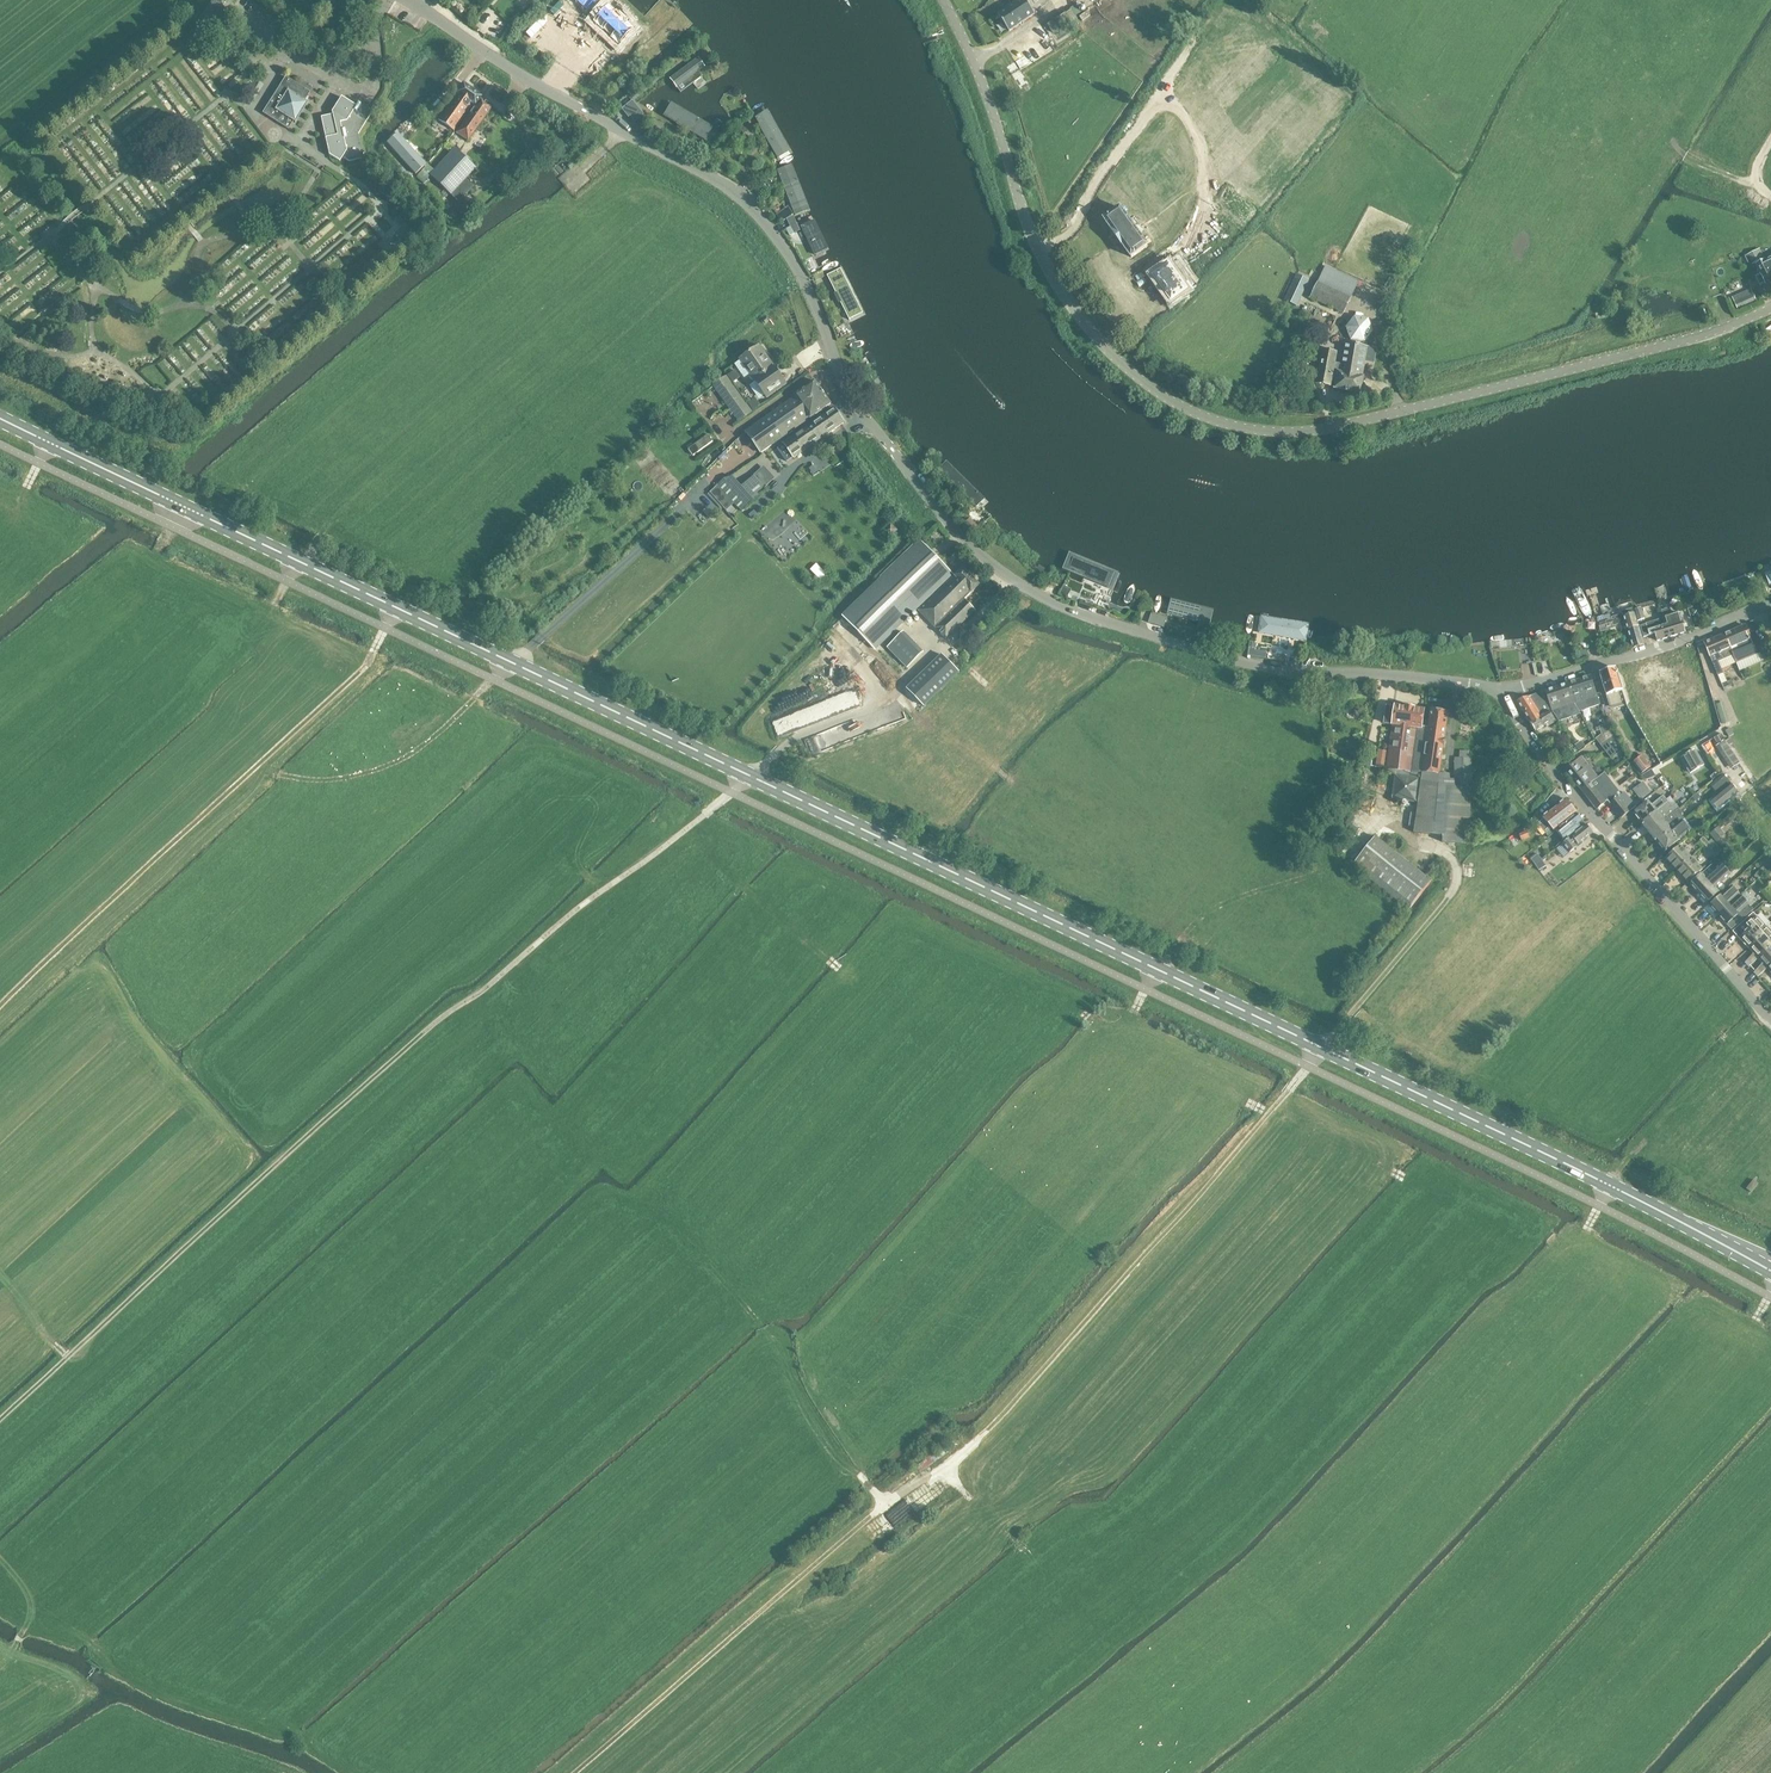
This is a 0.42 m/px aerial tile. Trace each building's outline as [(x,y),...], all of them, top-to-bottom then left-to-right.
[(570,0),(565,0),(560,4),(569,13),(576,5),(570,0)] [(1015,3),(997,14),(1007,31),(1034,15),(1025,0),(1012,0),(1015,3)] [(215,1),(198,24),(208,32),(226,9),(222,6),(215,1)] [(592,13),(587,18),(597,27),(595,29),(602,35),(604,34),(613,43),(618,38),(619,38),(626,30),(625,30),(630,25),(623,19),(625,17),(612,5),(610,7),(604,1),(599,5),(591,13),(592,13)] [(1047,23),(1053,33),(1076,19),(1070,10),(1064,14),(1063,12),(1047,23)] [(698,58),(689,64),(700,77),(702,76),(698,71),(704,67),(698,58)] [(692,68),(670,84),(680,97),(702,81),(692,68)] [(307,103),(304,101),(309,92),(285,76),(262,112),(288,129),(293,121),(294,122),(307,103)] [(490,106),(480,98),(481,96),(463,83),(457,92),(458,93),(439,119),(453,129),(470,106),(473,109),(457,132),(467,139),(490,106)] [(325,137),(329,154),(335,159),(338,154),(348,161),(363,157),(362,151),(358,134),(372,111),(357,102),(355,105),(341,96),(332,110),(334,117),(321,119),(322,123),(321,127),(321,132),(325,137)] [(712,126),(673,104),(665,117),(704,139),(712,126)] [(768,107),(753,115),(777,160),(793,152),(768,107)] [(634,121),(642,115),(637,109),(630,115),(634,121)] [(397,133),(387,142),(417,174),(427,163),(397,133)] [(473,184),(466,178),(475,169),(454,150),(429,177),(457,202),(473,184)] [(809,207),(791,162),(776,168),(794,214),(809,207)] [(1224,222),(1191,251),(1205,267),(1238,238),(1237,236),(1248,227),(1229,204),(1218,214),(1224,222)] [(1131,257),(1148,246),(1120,208),(1104,219),(1131,257)] [(823,251),(808,218),(798,223),(813,255),(823,251)] [(403,225),(392,235),(402,248),(414,238),(403,225)] [(1759,250),(1747,256),(1751,264),(1763,258),(1759,250)] [(1770,282),(1770,258),(1756,265),(1761,274),(1755,277),(1760,286),(1765,283),(1766,285),(1770,282)] [(1169,264),(1153,277),(1173,300),(1174,299),(1177,303),(1190,292),(1187,288),(1188,287),(1187,287),(1194,281),(1177,259),(1169,265),(1169,264)] [(860,314),(840,266),(823,273),(844,321),(860,314)] [(1339,273),(1325,266),(1318,283),(1311,298),(1343,313),(1358,282),(1339,273)] [(1285,301),(1296,306),(1308,280),(1297,274),(1285,301)] [(1752,294),(1735,302),(1738,310),(1756,302),(1752,294)] [(1369,320),(1356,318),(1347,328),(1352,340),(1365,342),(1373,332),(1369,320)] [(1339,363),(1335,363),(1332,380),(1335,380),(1333,388),(1361,393),(1363,381),(1371,383),(1377,348),(1343,342),(1339,363)] [(758,345),(739,359),(766,397),(785,383),(758,345)] [(1332,380),(1335,363),(1337,352),(1322,349),(1316,383),(1331,386),(1332,380)] [(728,376),(714,386),(739,422),(753,412),(728,376)] [(817,412),(821,409),(829,404),(815,383),(745,431),(759,451),(817,412)] [(824,415),(820,418),(784,443),(793,457),(843,422),(833,408),(824,415)] [(772,481),(761,470),(742,487),(733,478),(724,479),(718,485),(743,511),(759,496),(757,493),(764,487),(765,487),(772,481)] [(981,521),(974,515),(967,522),(974,528),(981,521)] [(897,530),(890,524),(883,531),(890,537),(897,530)] [(950,574),(925,548),(919,542),(878,581),(840,618),(872,649),(950,574)] [(1114,582),(1071,564),(1066,576),(1109,594),(1114,582)] [(978,584),(962,569),(919,611),(945,637),(973,610),(962,599),(978,584)] [(1069,590),(1062,586),(1058,593),(1066,597),(1069,590)] [(1684,597),(1688,608),(1691,607),(1694,615),(1700,613),(1696,600),(1694,601),(1692,594),(1684,597)] [(1214,609),(1171,598),(1167,615),(1210,626),(1214,609)] [(1642,608),(1635,611),(1639,622),(1646,619),(1642,608)] [(1624,622),(1632,647),(1632,648),(1644,644),(1635,613),(1634,613),(1633,609),(1621,613),(1622,614),(1612,617),(1611,614),(1596,618),(1600,630),(1624,622)] [(1151,612),(1148,623),(1163,627),(1166,617),(1151,612)] [(1676,635),(1685,632),(1679,614),(1672,616),(1674,623),(1673,624),(1676,635)] [(1672,616),(1664,619),(1666,625),(1660,627),(1663,638),(1676,635),(1673,624),(1674,623),(1672,616)] [(1308,625),(1259,617),(1256,634),(1305,642),(1308,625)] [(1664,619),(1654,622),(1641,626),(1644,636),(1655,633),(1657,640),(1663,638),(1660,627),(1666,625),(1664,619)] [(1724,634),(1733,655),(1736,663),(1757,654),(1745,625),(1724,634)] [(1733,655),(1724,634),(1704,642),(1718,676),(1723,674),(1718,662),(1733,655)] [(958,671),(941,653),(905,687),(923,705),(958,671)] [(1627,704),(1616,668),(1600,673),(1609,703),(1613,702),(1615,708),(1627,704)] [(1597,697),(1590,676),(1568,683),(1576,705),(1597,697)] [(1576,705),(1568,683),(1546,690),(1554,712),(1559,721),(1580,714),(1576,705)] [(1551,710),(1540,693),(1517,701),(1525,713),(1530,710),(1531,712),(1537,708),(1541,716),(1551,710)] [(1424,709),(1396,705),(1394,721),(1393,721),(1387,768),(1423,773),(1414,832),(1441,835),(1441,842),(1469,842),(1471,759),(1454,758),(1454,774),(1438,774),(1447,713),(1430,711),(1429,721),(1422,720),(1424,709)] [(1530,710),(1525,713),(1536,730),(1548,723),(1550,726),(1558,720),(1551,710),(1541,716),(1537,708),(1531,712),(1530,710)] [(1597,739),(1601,744),(1613,734),(1610,728),(1597,739)] [(1621,750),(1613,734),(1601,744),(1611,758),(1621,750)] [(1718,745),(1726,740),(1725,739),(1722,734),(1714,738),(1718,745)] [(1585,747),(1581,742),(1576,746),(1579,751),(1585,747)] [(1741,767),(1725,744),(1716,750),(1732,773),(1741,767)] [(1379,749),(1377,765),(1385,766),(1387,750),(1379,749)] [(1700,768),(1691,753),(1682,758),(1687,768),(1691,766),(1694,771),(1700,768)] [(1650,767),(1642,756),(1632,763),(1641,774),(1650,767)] [(1565,770),(1581,789),(1598,776),(1582,757),(1565,770)] [(1670,771),(1678,765),(1672,758),(1665,764),(1670,771)] [(1724,777),(1718,770),(1711,776),(1717,783),(1724,777)] [(1603,772),(1598,776),(1581,789),(1597,809),(1608,801),(1621,817),(1636,806),(1625,792),(1619,796),(1617,793),(1619,792),(1603,772)] [(1731,784),(1711,801),(1718,809),(1738,793),(1731,784)] [(1507,788),(1501,794),(1506,799),(1511,794),(1507,788)] [(1642,823),(1667,803),(1668,802),(1663,796),(1651,805),(1648,802),(1634,813),(1642,823)] [(1554,830),(1555,829),(1576,812),(1565,798),(1556,806),(1557,807),(1550,812),(1549,811),(1542,816),(1552,828),(1554,830)] [(1642,823),(1649,832),(1679,809),(1674,803),(1670,806),(1667,803),(1642,823)] [(1649,832),(1657,842),(1683,821),(1681,819),(1677,822),(1674,818),(1675,816),(1677,818),(1682,813),(1679,809),(1649,832)] [(1555,829),(1565,841),(1586,824),(1576,812),(1555,829)] [(1657,842),(1665,852),(1693,829),(1685,819),(1683,821),(1657,842)] [(1586,824),(1565,841),(1562,843),(1569,852),(1575,847),(1577,849),(1583,844),(1580,841),(1592,832),(1586,824)] [(1715,839),(1723,833),(1717,826),(1710,833),(1715,839)] [(1351,866),(1406,912),(1430,883),(1376,837),(1351,866)] [(1699,841),(1703,845),(1707,842),(1703,837),(1699,841)] [(1712,847),(1707,842),(1703,845),(1708,850),(1712,847)] [(1666,858),(1677,870),(1691,857),(1680,845),(1666,858)] [(1531,859),(1535,864),(1543,860),(1539,854),(1531,859)] [(1702,869),(1691,857),(1677,870),(1688,881),(1702,869)] [(1543,860),(1535,864),(1539,870),(1546,865),(1543,860)] [(1690,884),(1699,893),(1725,869),(1720,864),(1716,868),(1713,864),(1690,884)] [(1725,869),(1699,893),(1707,902),(1718,892),(1715,888),(1730,874),(1725,869)] [(1770,903),(1770,887),(1768,883),(1758,892),(1769,904),(1770,903)] [(1718,914),(1740,894),(1733,886),(1723,895),(1722,894),(1710,905),(1718,914)] [(1740,894),(1718,914),(1727,923),(1738,913),(1743,919),(1754,909),(1740,894)] [(1733,931),(1744,943),(1748,947),(1759,937),(1755,933),(1764,926),(1753,913),(1733,931)] [(1755,955),(1756,957),(1768,946),(1765,943),(1770,937),(1770,934),(1764,926),(1755,933),(1759,937),(1748,947),(1755,955)] [(1756,957),(1766,967),(1770,962),(1770,937),(1765,943),(1768,946),(1756,957)]
